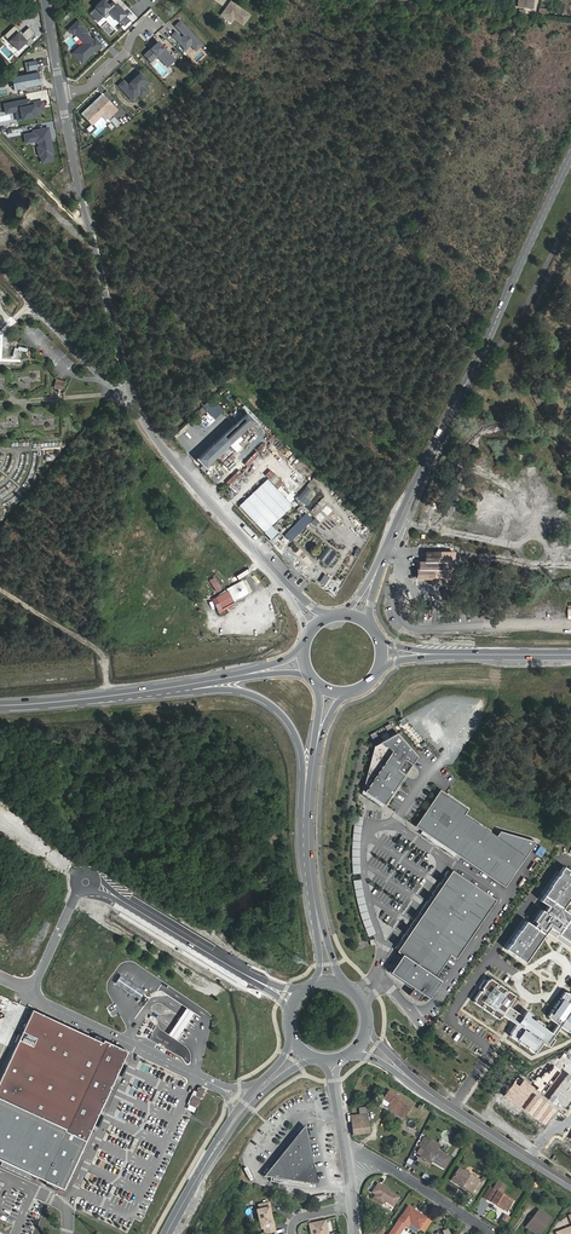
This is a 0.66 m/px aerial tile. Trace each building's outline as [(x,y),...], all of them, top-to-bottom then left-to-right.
[(97,22),(103,16),(105,18),(110,14),(118,23),(120,21),(123,24),(128,20),(125,17),(126,15),(116,4),(114,6),(109,0),(102,0),(97,5),(98,6),(90,14),(97,22)] [(227,9),(223,16),(233,23),(235,19),(244,26),(251,16),(232,3),(229,7),(230,8),(229,10),(227,9)] [(548,10),(539,8),(538,15),(547,17),(548,10)] [(171,35),(185,50),(190,45),(196,51),(202,45),(180,21),(175,26),(184,36),(181,38),(175,32),(171,35)] [(94,52),(100,46),(94,39),(92,41),(85,34),(87,33),(81,27),(82,26),(78,22),(68,30),(73,35),(74,34),(83,44),(73,54),(82,63),(90,55),(90,54),(93,51),(94,52)] [(4,36),(18,50),(35,34),(29,27),(20,35),(18,33),(20,31),(14,25),(4,36)] [(158,42),(144,56),(150,63),(157,56),(164,64),(171,57),(158,42)] [(171,57),(164,64),(167,67),(175,60),(171,57)] [(37,69),(35,61),(27,63),(29,70),(37,69)] [(38,72),(37,69),(29,70),(27,63),(24,63),(27,75),(38,72)] [(40,84),(38,72),(27,75),(14,77),(16,89),(40,84)] [(147,91),(141,85),(146,80),(138,72),(132,77),(134,79),(128,85),(124,81),(119,85),(133,100),(139,94),(141,96),(147,91)] [(105,121),(117,110),(102,95),(82,114),(92,125),(101,117),(105,121)] [(17,121),(36,117),(35,113),(44,111),(42,102),(29,104),(28,105),(27,100),(3,105),(5,114),(15,112),(17,121)] [(53,155),(51,143),(49,143),(48,136),(49,136),(48,129),(33,132),(33,134),(24,136),(26,143),(35,142),(40,145),(40,148),(42,156),(41,156),(42,163),(53,161),(52,155),(53,155)] [(54,388),(63,390),(65,381),(56,379),(54,388)] [(245,405),(242,408),(254,420),(257,418),(245,405)] [(216,418),(221,414),(216,410),(212,414),(208,410),(197,421),(208,432),(219,421),(216,418)] [(198,423),(196,425),(202,431),(204,429),(198,423)] [(196,441),(203,434),(195,425),(180,439),(192,451),(199,444),(196,441)] [(481,456),(478,454),(474,463),(481,467),(484,460),(480,459),(481,456)] [(295,461),(292,465),(301,474),(305,470),(295,461)] [(240,504),(268,479),(265,476),(238,501),(240,504)] [(276,529),(296,510),(268,479),(240,504),(239,506),(275,545),(283,537),(276,529)] [(308,505),(311,501),(306,497),(312,489),(306,486),(298,498),(308,505)] [(231,499),(234,495),(230,491),(228,493),(227,492),(225,494),(231,499)] [(489,492),(488,493),(509,502),(510,500),(489,492)] [(328,505),(322,511),(328,517),(334,511),(328,505)] [(320,522),(325,517),(320,512),(316,517),(320,522)] [(331,516),(339,523),(343,519),(335,512),(331,516)] [(352,521),(358,528),(364,523),(358,516),(352,521)] [(499,526),(499,525),(479,516),(478,517),(499,526)] [(314,526),(319,522),(316,518),(311,522),(314,526)] [(364,524),(358,530),(363,535),(369,529),(364,524)] [(539,541),(539,525),(527,525),(527,541),(539,541)] [(439,564),(439,553),(424,553),(424,563),(418,563),(418,571),(418,579),(432,579),(432,571),(434,571),(434,563),(439,564)] [(326,585),(330,577),(325,573),(320,582),(326,585)] [(227,591),(216,596),(221,608),(251,594),(244,580),(226,588),(227,591)] [(366,793),(384,805),(417,756),(397,732),(374,746),(363,791),(366,793)] [(416,826),(505,886),(536,840),(500,831),(497,835),(465,814),(469,809),(441,789),(416,826)] [(541,858),(547,850),(540,846),(535,854),(541,858)] [(570,949),(570,872),(563,867),(539,900),(547,906),(543,911),(540,909),(532,922),(534,923),(532,925),(525,920),(518,930),(517,929),(510,939),(511,940),(508,944),(507,943),(504,949),(524,962),(545,931),(570,949)] [(496,898),(453,869),(397,951),(401,955),(435,976),(450,955),(455,958),(496,898)] [(362,879),(354,881),(366,936),(374,935),(362,879)] [(435,976),(401,955),(390,972),(413,987),(408,994),(417,1001),(422,994),(428,998),(441,980),(435,976)] [(119,976),(114,984),(137,999),(142,991),(119,976)] [(490,978),(489,981),(488,980),(482,989),(483,990),(482,991),(480,990),(474,999),(475,1000),(474,1002),(481,1007),(482,1005),(484,1006),(482,1008),(490,1013),(491,1011),(493,1012),(491,1014),(498,1019),(500,1017),(501,1018),(503,1015),(512,1022),(516,1025),(510,1033),(511,1034),(510,1036),(517,1041),(518,1039),(520,1040),(518,1042),(526,1047),(527,1045),(528,1046),(527,1048),(534,1053),(536,1051),(537,1052),(543,1043),(547,1046),(547,1045),(550,1047),(555,1040),(552,1038),(560,1026),(569,1032),(569,1031),(570,1033),(570,995),(567,992),(567,993),(565,992),(560,999),(562,1000),(561,1002),(559,1000),(554,1008),(556,1009),(555,1010),(553,1009),(548,1016),(550,1018),(549,1019),(557,1025),(552,1033),(542,1026),(543,1025),(537,1020),(536,1021),(529,1017),(531,1014),(526,1011),(522,1016),(509,1006),(514,998),(513,998),(515,995),(508,990),(506,993),(505,992),(506,989),(499,984),(498,987),(496,986),(498,983),(490,978)] [(185,1007),(167,1034),(175,1039),(192,1012),(185,1007)] [(31,1011),(0,1082),(0,1160),(63,1190),(74,1167),(85,1141),(93,1124),(97,1114),(116,1073),(120,1064),(126,1051),(102,1041),(101,1043),(31,1011)] [(560,1073),(553,1068),(548,1074),(546,1072),(541,1078),(537,1075),(532,1082),(538,1087),(537,1089),(544,1094),(560,1073)] [(533,1088),(518,1076),(503,1095),(519,1107),(533,1088)] [(565,1076),(549,1097),(564,1108),(570,1098),(570,1080),(565,1076)] [(203,1089),(200,1087),(196,1095),(197,1096),(197,1097),(193,1095),(189,1103),(195,1106),(200,1095),(202,1095),(204,1092),(202,1091),(203,1089)] [(413,1105),(389,1090),(383,1099),(389,1103),(387,1107),(404,1119),(413,1105)] [(554,1109),(535,1094),(523,1109),(543,1124),(554,1109)] [(351,1116),(353,1135),(369,1133),(367,1114),(351,1116)] [(316,1183),(305,1125),(262,1177),(316,1183)] [(444,1168),(450,1158),(428,1144),(432,1138),(428,1136),(421,1148),(424,1150),(420,1157),(429,1163),(431,1161),(444,1168)] [(453,1178),(464,1186),(463,1188),(471,1193),(476,1185),(479,1181),(459,1168),(453,1178)] [(372,1192),(377,1185),(372,1182),(367,1189),(372,1192)] [(496,1205),(497,1204),(508,1210),(513,1201),(501,1194),(506,1186),(498,1182),(493,1189),(487,1200),(496,1205)] [(382,1204),(384,1201),(385,1201),(393,1206),(399,1197),(378,1183),(377,1185),(372,1192),(375,1195),(373,1198),(382,1204)] [(479,1187),(476,1185),(471,1193),(474,1195),(479,1187)] [(484,1198),(487,1200),(493,1189),(490,1187),(484,1198)] [(267,1203),(257,1206),(258,1210),(255,1211),(259,1230),(262,1229),(264,1233),(275,1233),(267,1203)] [(408,1206),(402,1216),(401,1216),(389,1233),(398,1233),(397,1233),(403,1225),(407,1228),(410,1223),(419,1229),(426,1218),(408,1206)] [(543,1224),(545,1226),(551,1219),(539,1210),(526,1227),(536,1233),(543,1224)] [(505,1215),(501,1220),(506,1223),(509,1218),(505,1215)] [(324,1222),(318,1223),(317,1221),(308,1224),(310,1230),(311,1229),(312,1233),(310,1233),(327,1233),(324,1222)] [(381,1223),(375,1233),(377,1233),(381,1233),(386,1227),(381,1223)] [(410,1223),(407,1228),(416,1233),(419,1229),(410,1223)]
